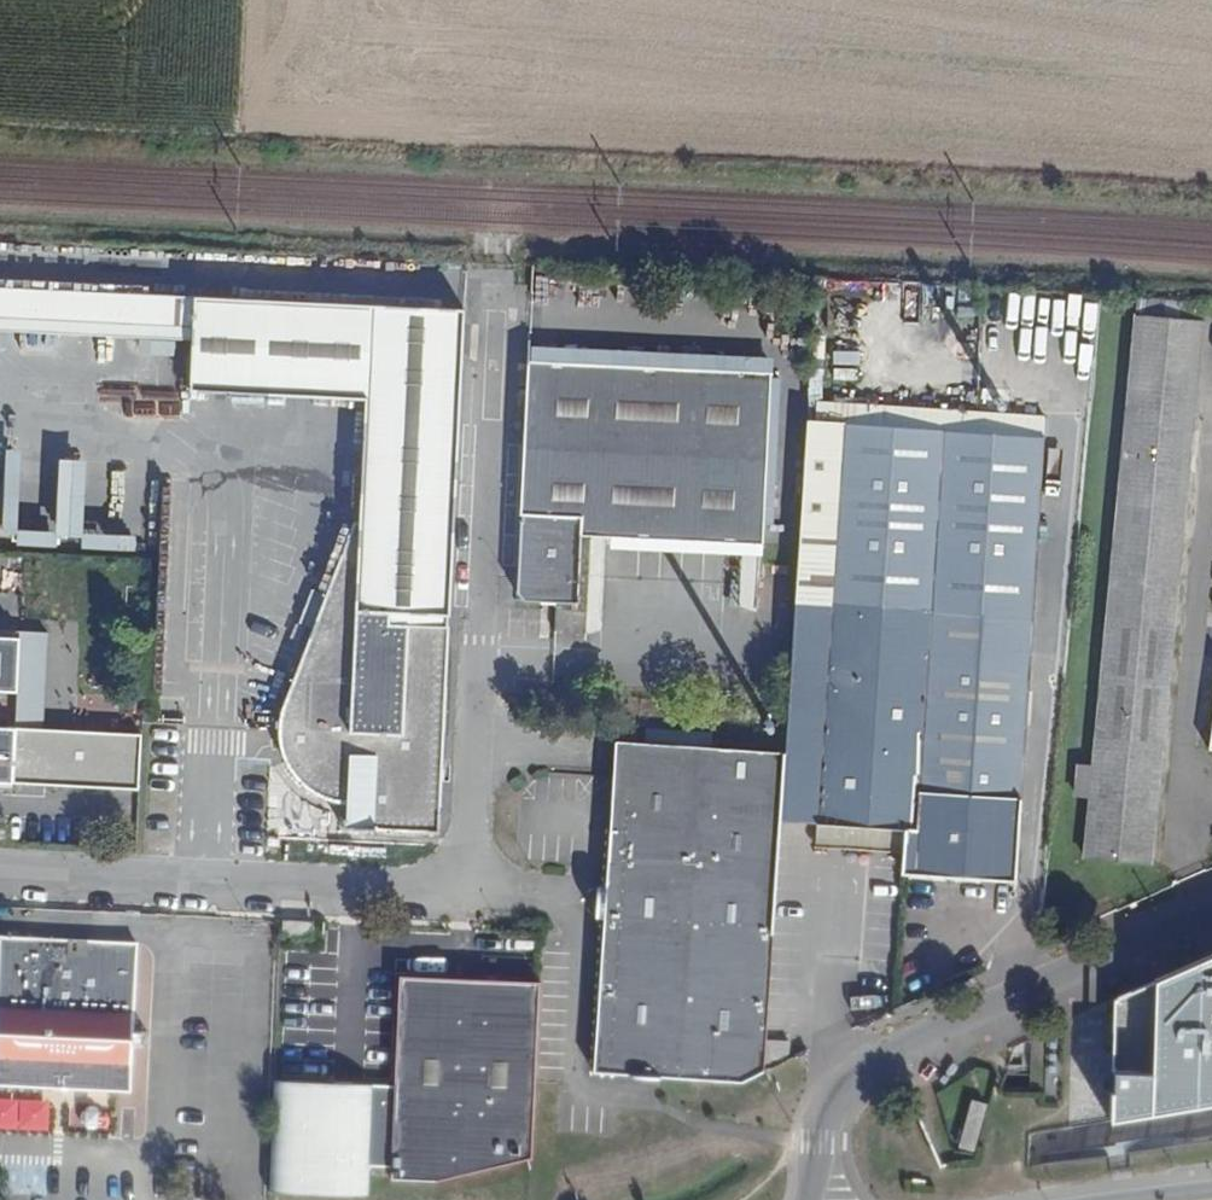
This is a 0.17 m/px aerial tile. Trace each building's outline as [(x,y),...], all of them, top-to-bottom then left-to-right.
[(196,340),(198,297),(0,287),(0,329),(196,340)] [(344,830),(441,834),(452,627),(449,627),(450,616),(453,616),(468,310),(198,297),(196,340),(194,391),(368,400),(362,522),(357,523),(340,568),(360,569),(358,611),(338,610),(337,621),(320,620),(284,714),(281,730),(280,749),(284,761),(293,776),(305,790),(326,800),(348,804),(348,819),(344,819),(344,830)] [(1134,315),(1202,321),(1204,303),(1136,297),(1134,315)] [(1082,856),(1150,864),(1202,321),(1134,315),(1091,763),(1077,762),(1074,795),(1088,797),(1082,856)] [(531,362),(774,375),(775,358),(532,347),(531,362)] [(761,530),(767,531),(774,375),(531,362),(523,516),(526,516),(526,523),(523,524),(520,593),(529,603),(581,604),(585,542),(606,543),(605,553),(761,558),(761,530)] [(980,868),(1012,870),(1044,412),(838,398),(818,396),(817,417),(810,417),(808,449),(840,450),(835,529),(801,527),(797,599),(786,755),(781,818),(841,822),(916,828),(913,873),(979,878),(980,868)] [(84,540),(89,459),(57,457),(53,511),(27,510),(29,487),(7,486),(4,536),(84,540)] [(338,610),(358,611),(360,569),(340,568),(320,620),(337,621),(338,610)] [(19,692),(22,637),(0,636),(0,691),(19,692)] [(0,727),(0,782),(140,788),(142,734),(0,727)] [(653,741),(702,740),(702,730),(652,731),(653,741)] [(619,832),(630,832),(635,745),(615,743),(612,781),(622,781),(619,832)] [(764,1068),(774,927),(781,818),(786,755),(635,745),(630,832),(619,832),(612,832),(610,887),(602,887),(600,920),(608,920),(597,1075),(733,1085),(764,1068)] [(979,878),(1011,880),(1012,870),(980,868),(979,878)] [(131,1092),(137,946),(1,940),(0,968),(0,1086),(61,1089),(131,1092)] [(1009,1044),(1008,1174),(1211,1145),(1211,953),(1009,1044)] [(437,1183),(533,1160),(542,987),(402,979),(398,1088),(276,1086),(271,1194),(369,1199),(370,1168),(394,1169),(394,1182),(437,1183)] [(959,1146),(976,1150),(988,1102),(971,1098),(959,1146)]
